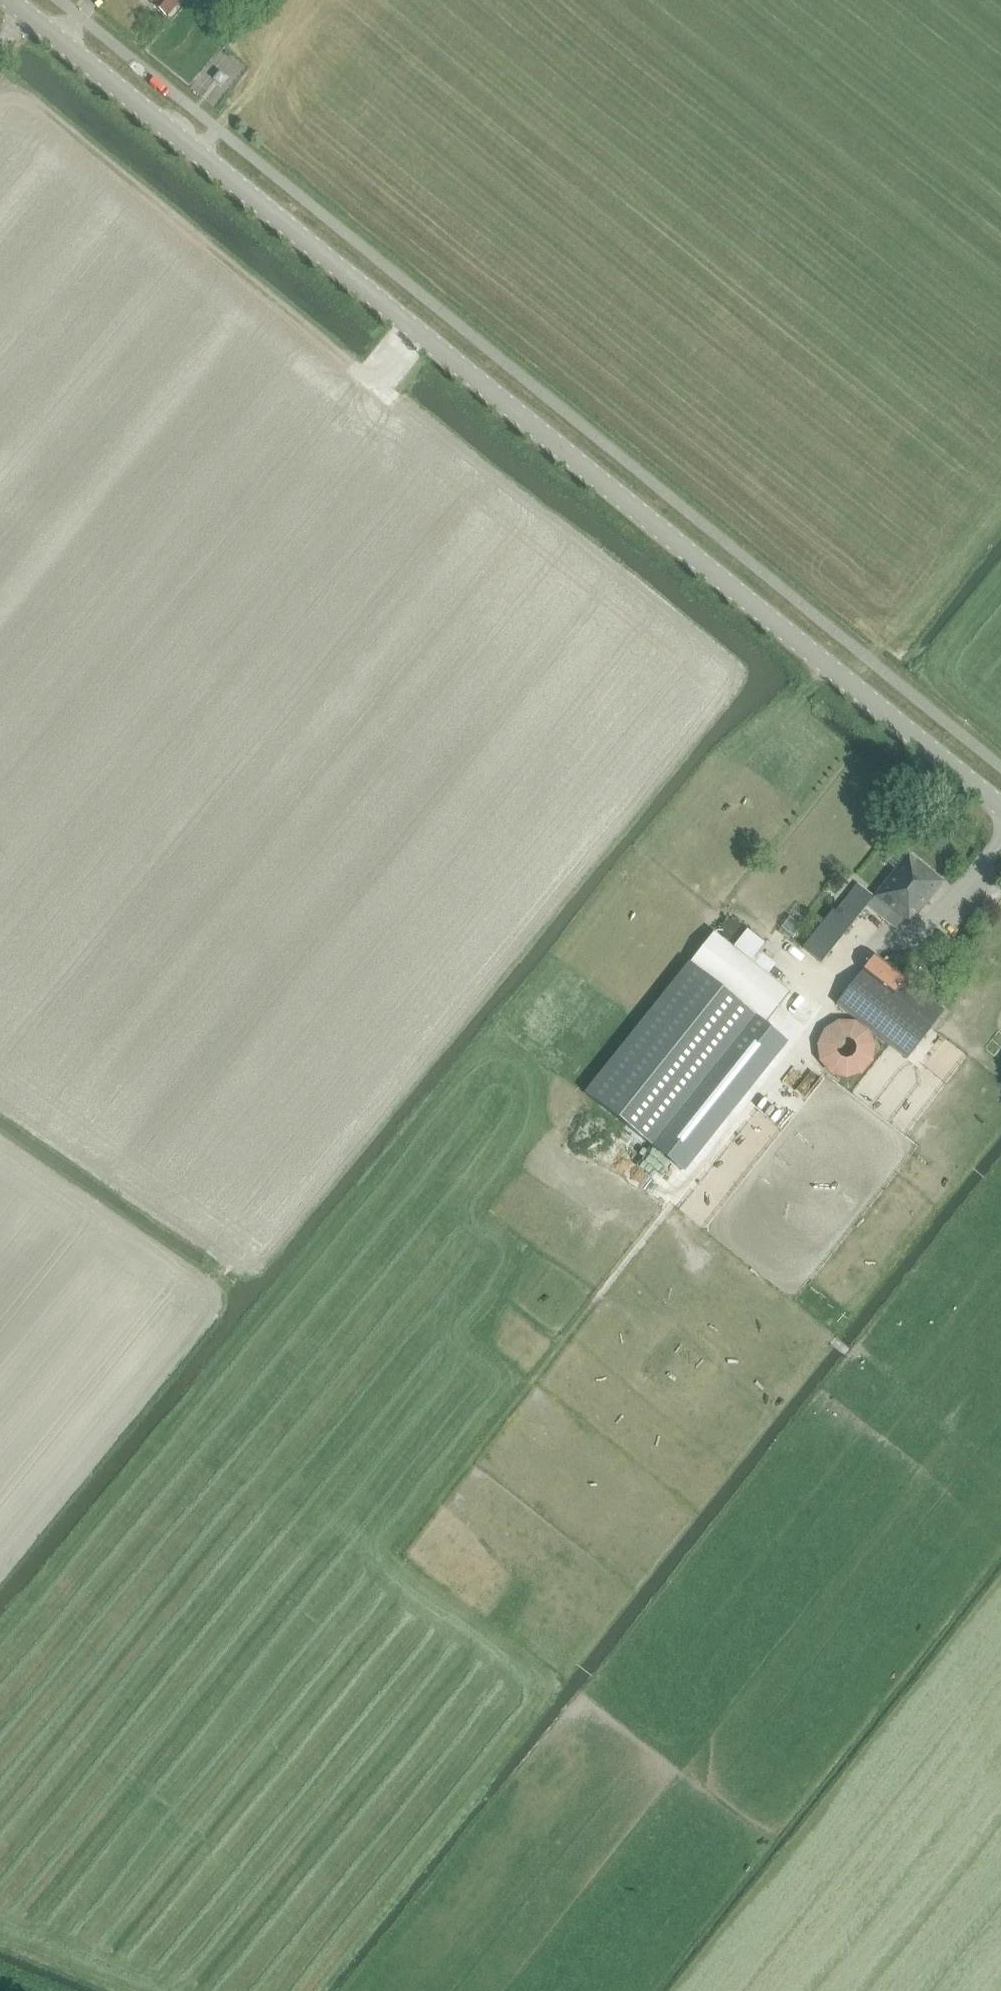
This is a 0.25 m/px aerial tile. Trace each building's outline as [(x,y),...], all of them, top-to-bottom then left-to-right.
[(154,4),(152,6),(167,18),(181,0),(149,0),(154,4)] [(214,80),(220,85),(225,79),(218,74),(214,80)] [(834,910),(804,947),(821,961),(851,924),(866,905),(879,916),(895,929),(905,927),(909,922),(916,914),(942,880),(907,853),(873,896),(862,887),(839,915),(834,910)] [(714,934),(586,1094),(650,1146),(641,1157),(673,1183),(683,1171),(688,1176),(818,1013),(801,1000),(799,1002),(714,934)] [(861,969),(892,994),(904,979),(873,954),(861,969)] [(861,973),(836,1005),(908,1060),(931,1029),(933,1027),(861,973)]
